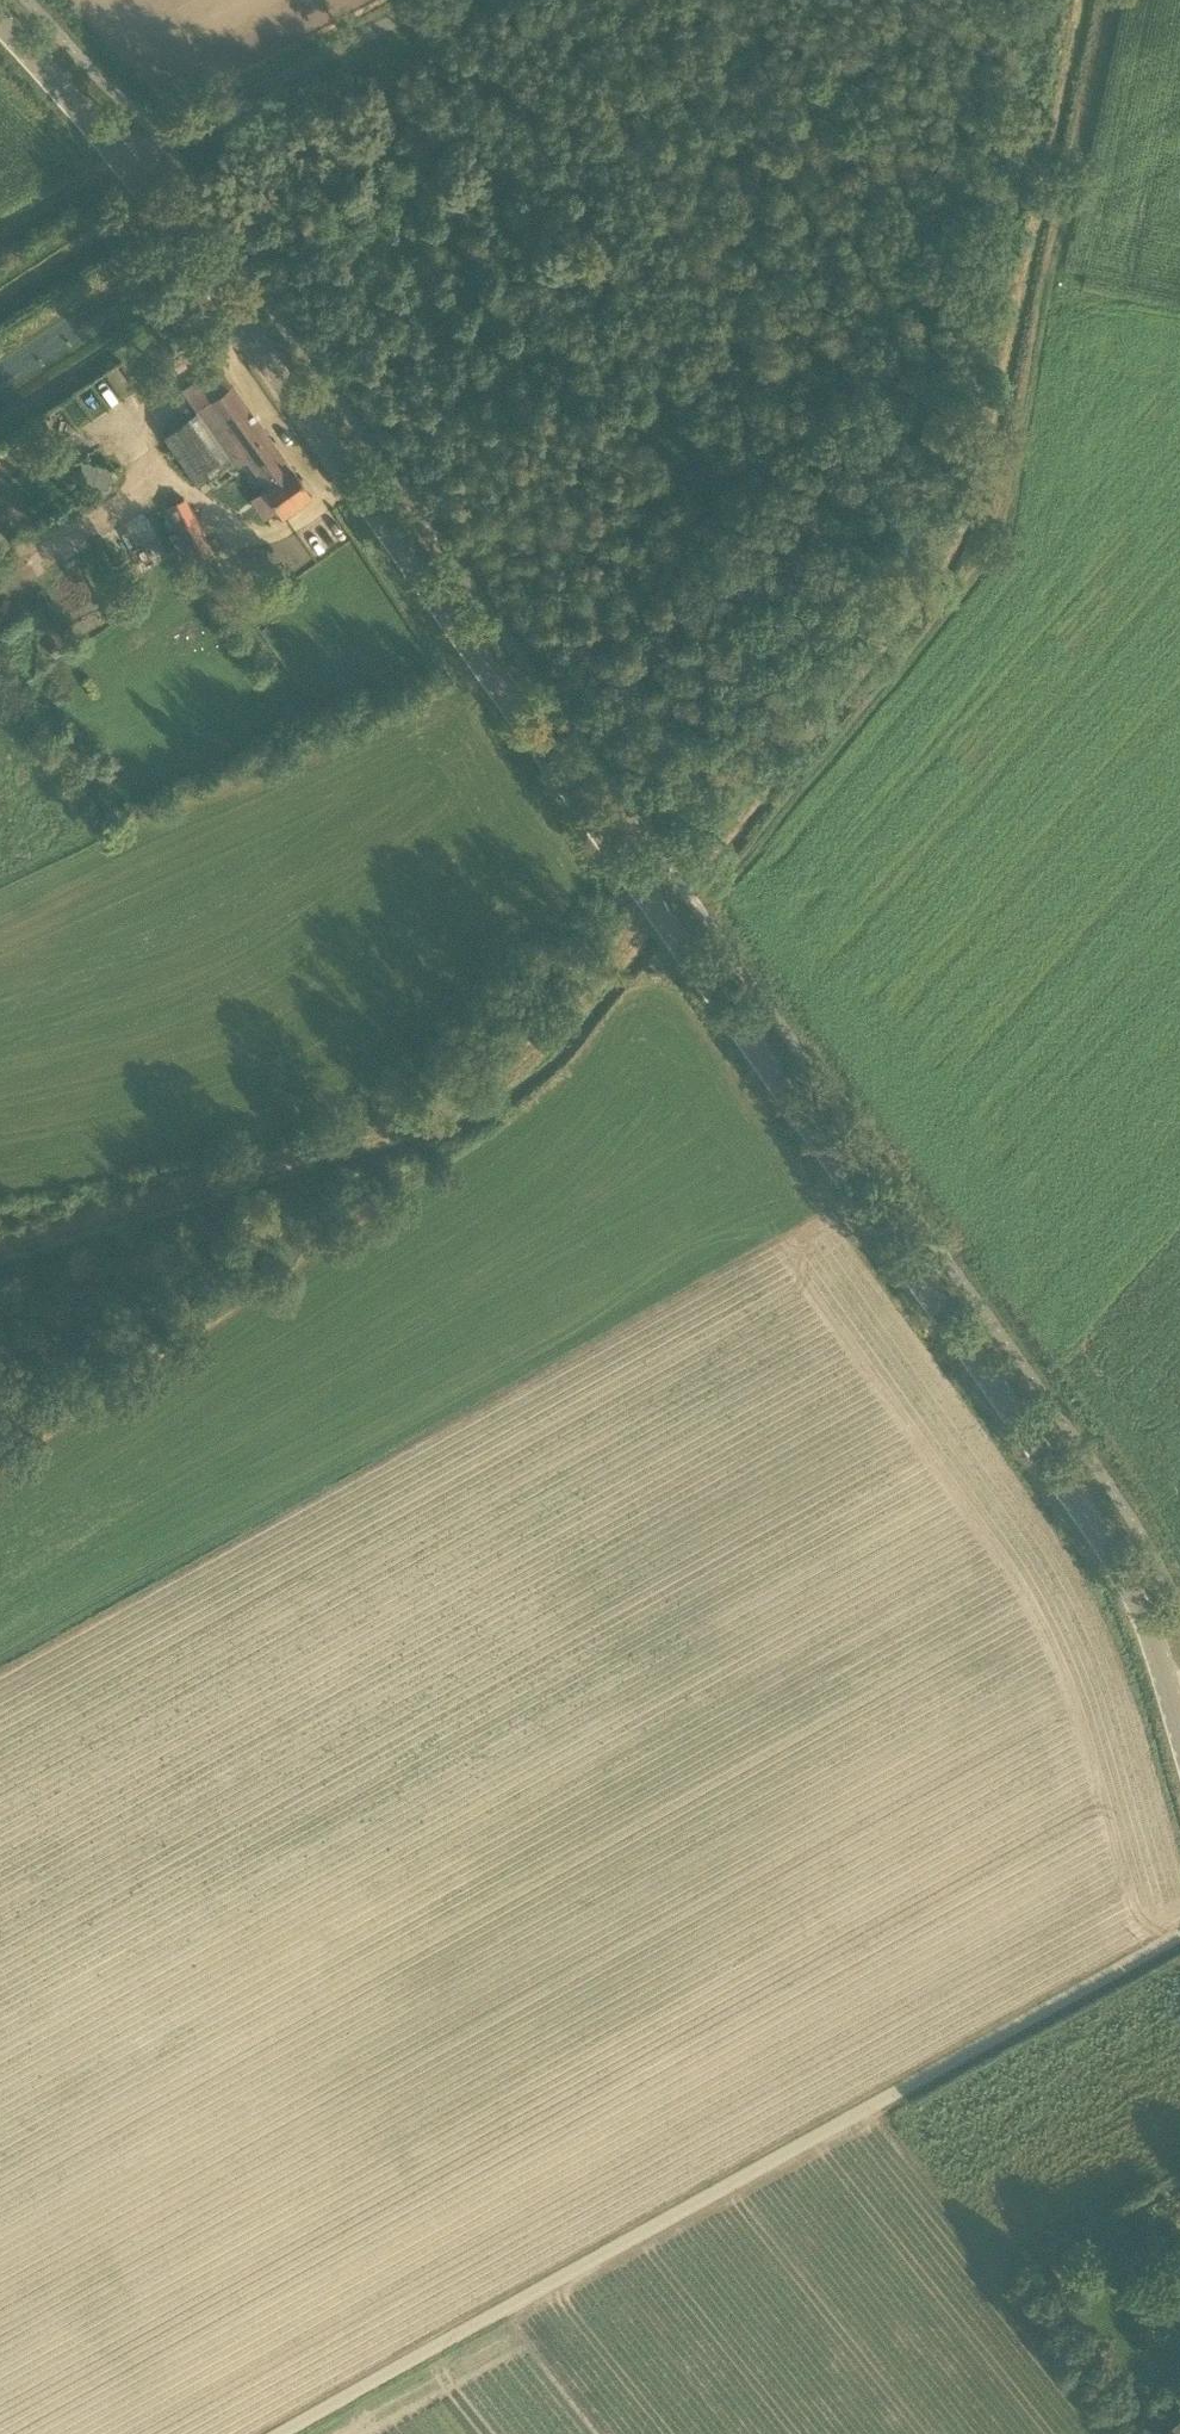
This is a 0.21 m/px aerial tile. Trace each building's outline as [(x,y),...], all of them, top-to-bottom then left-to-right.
[(183,393),(197,412),(231,458),(257,494),(251,500),(293,470),(233,386),(232,386),(219,366),(183,393)] [(84,463),(79,481),(93,485),(109,489),(113,470),(98,466),(84,463)] [(311,495),(293,470),(251,500),(264,518),(276,510),(282,516),(311,495)] [(188,562),(214,549),(190,496),(163,509),(188,562)] [(1164,2433),(1179,2433),(1179,2420),(1164,2433)]
